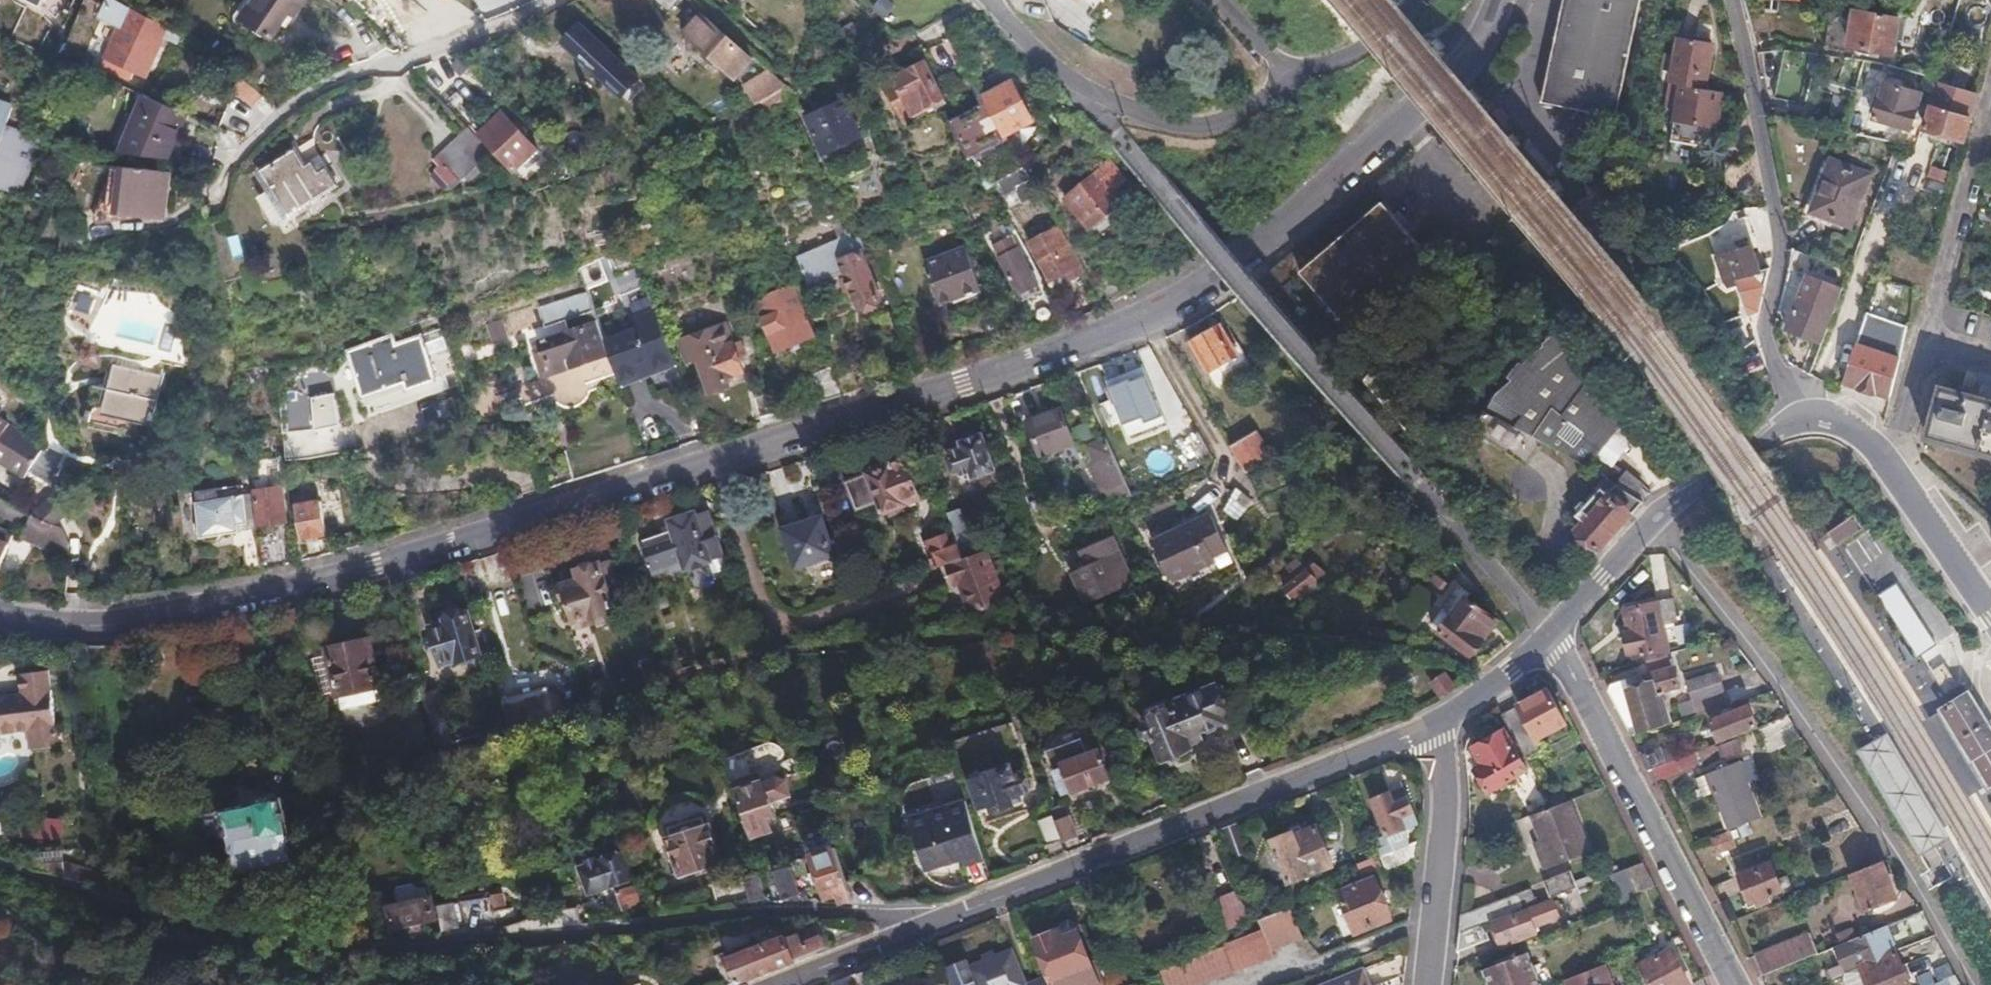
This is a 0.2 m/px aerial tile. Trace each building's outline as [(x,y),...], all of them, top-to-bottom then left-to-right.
[(163,39),(171,42),(177,30),(112,0),(110,0),(102,19),(123,28),(109,59),(147,76),(163,39)] [(304,0),(253,0),(242,18),(271,37),(288,11),(295,14),(304,0)] [(889,19),(899,3),(893,0),(882,0),(876,11),(889,19)] [(1622,62),(1629,33),(1636,0),(1567,0),(1542,105),(1609,120),(1622,62)] [(1890,59),(1897,22),(1854,13),(1847,50),(1890,59)] [(755,57),(738,43),(703,14),(688,32),(740,76),(755,57)] [(583,25),(567,43),(618,90),(635,71),(583,25)] [(561,72),(575,55),(551,33),(527,62),(555,86),(564,75),(561,72)] [(1706,91),(1712,46),(1681,39),(1673,86),(1706,91)] [(944,96),(927,63),(925,59),(884,81),(903,115),(944,96)] [(1041,121),(1021,82),(994,96),(1015,135),(1041,121)] [(1963,142),(1974,110),(1979,96),(1939,84),(1932,107),(1931,107),(1924,128),(1963,142)] [(1910,131),(1921,95),(1883,85),(1882,89),(1876,89),(1869,114),(1874,117),(1873,120),(1910,131)] [(1678,112),(1674,142),(1673,144),(1700,149),(1710,139),(1711,129),(1718,130),(1723,95),(1706,91),(1673,86),(1668,110),(1678,112)] [(168,159),(189,111),(146,94),(122,153),(168,159)] [(864,137),(845,100),(810,118),(828,154),(864,137)] [(536,146),(498,106),(474,129),(476,131),(497,154),(512,169),(536,146)] [(1008,141),(987,106),(958,123),(978,158),(1008,141)] [(14,191),(35,134),(0,121),(0,185),(14,191)] [(476,131),(466,140),(444,161),(465,183),(497,154),(476,131)] [(277,222),(339,185),(322,156),(306,165),(296,150),(263,169),(274,189),(263,196),(277,222)] [(1846,224),(1865,172),(1827,158),(1809,209),(1846,224)] [(162,214),(166,170),(114,165),(111,211),(162,214)] [(1125,218),(1106,185),(1069,204),(1087,238),(1125,218)] [(1345,324),(1425,257),(1408,236),(1414,231),(1397,211),(1392,215),(1382,202),(1313,259),(1320,268),(1307,278),(1345,324)] [(1039,283),(1013,234),(995,243),(1021,293),(1039,283)] [(1079,266),(1066,240),(1040,254),(1053,279),(1079,266)] [(979,288),(965,248),(924,261),(937,302),(979,288)] [(1764,287),(1752,274),(1761,273),(1755,248),(1718,259),(1726,282),(1728,287),(1738,285),(1749,317),(1760,312),(1764,287)] [(1834,309),(1850,268),(1793,249),(1792,266),(1808,272),(1788,329),(1819,341),(1831,308),(1834,309)] [(883,299),(862,251),(843,259),(863,307),(883,299)] [(590,299),(583,277),(534,294),(542,315),(577,303),(590,299)] [(813,333),(793,284),(757,299),(777,349),(813,333)] [(606,340),(598,320),(590,299),(577,303),(585,324),(587,324),(600,356),(611,352),(606,340)] [(678,365),(658,312),(635,321),(637,328),(606,340),(611,352),(623,386),(678,365)] [(1881,343),(1889,322),(1864,312),(1856,333),(1881,343)] [(745,369),(727,322),(682,339),(689,361),(701,356),(714,391),(732,384),(730,375),(745,369)] [(545,377),(580,363),(600,356),(587,324),(543,341),(546,348),(536,352),(545,377)] [(1240,355),(1222,324),(1194,341),(1212,372),(1223,364),(1232,381),(1256,367),(1247,351),(1240,355)] [(435,376),(420,335),(401,342),(396,343),(393,334),(349,350),(365,393),(406,378),(408,385),(435,376)] [(1891,395),(1901,358),(1856,344),(1844,381),(1891,395)] [(1580,355),(1566,367),(1560,360),(1545,373),(1541,368),(1535,374),(1521,362),(1510,376),(1516,381),(1493,393),(1484,412),(1498,420),(1589,466),(1600,447),(1620,428),(1632,418),(1580,355)] [(841,395),(829,366),(812,374),(823,402),(841,395)] [(1166,421),(1145,367),(1110,380),(1130,434),(1166,421)] [(151,433),(157,397),(95,385),(88,421),(151,433)] [(1942,385),(1930,436),(1990,451),(1990,397),(1942,385)] [(288,395),(290,456),(348,455),(346,393),(288,395)] [(1074,442),(1063,408),(1030,419),(1042,453),(1074,442)] [(0,414),(0,439),(11,421),(0,414)] [(11,421),(0,439),(0,460),(27,475),(32,469),(53,478),(65,453),(11,421)] [(1213,459),(1204,442),(1199,433),(1187,441),(1201,465),(1213,459)] [(994,470),(983,437),(963,444),(967,454),(952,458),(957,474),(972,469),(975,477),(994,470)] [(1128,480),(1108,438),(1108,437),(1092,443),(1099,460),(1093,462),(1105,489),(1128,480)] [(1248,472),(1267,461),(1261,450),(1242,461),(1248,472)] [(890,466),(870,473),(848,481),(859,511),(881,503),(885,511),(920,499),(906,461),(892,467),(890,466)] [(193,488),(195,500),(200,536),(240,530),(239,523),(248,522),(244,494),(238,494),(236,482),(193,488)] [(1601,547),(1644,500),(1617,483),(1609,492),(1603,486),(1579,514),(1586,520),(1579,527),(1601,547)] [(287,522),(282,488),(256,491),(260,526),(287,522)] [(1223,512),(1240,520),(1251,496),(1234,489),(1223,512)] [(329,536),(323,502),(298,507),(305,541),(329,536)] [(712,557),(709,546),(722,542),(712,508),(698,512),(676,519),(678,527),(648,537),(657,569),(689,559),(691,564),(712,557)] [(71,541),(61,526),(29,512),(21,538),(69,559),(71,541)] [(1216,561),(1210,548),(1225,541),(1212,512),(1153,539),(1171,581),(1216,561)] [(836,554),(825,515),(787,527),(798,565),(836,554)] [(1842,543),(1862,530),(1854,518),(1829,533),(1838,545),(1842,543)] [(963,557),(956,538),(928,548),(935,567),(943,564),(963,557)] [(1086,602),(1133,581),(1117,547),(1071,569),(1086,602)] [(1003,604),(985,549),(963,557),(943,564),(949,586),(957,584),(968,615),(1003,604)] [(615,608),(600,561),(578,567),(581,577),(566,581),(575,615),(592,610),(592,615),(615,608)] [(1325,577),(1321,568),(1319,566),(1290,583),(1295,593),(1306,588),(1325,577)] [(1918,656),(1938,643),(1897,580),(1877,593),(1918,656)] [(1499,620),(1468,595),(1441,629),(1471,653),(1499,620)] [(1669,647),(1660,601),(1627,607),(1631,628),(1628,629),(1632,651),(1635,650),(1636,653),(1669,647)] [(483,658),(469,610),(445,618),(447,623),(433,627),(444,667),(458,663),(459,666),(483,658)] [(379,686),(370,642),(331,649),(339,694),(379,686)] [(1668,724),(1661,696),(1660,691),(1681,687),(1673,654),(1654,660),(1656,669),(1630,675),(1609,685),(1635,735),(1668,724)] [(1460,684),(1441,660),(1430,670),(1449,694),(1460,684)] [(50,669),(23,671),(25,692),(0,694),(0,731),(34,727),(56,724),(50,669)] [(1201,730),(1225,720),(1225,716),(1234,714),(1231,708),(1234,708),(1225,685),(1147,715),(1164,756),(1192,744),(1191,738),(1202,734),(1201,730)] [(556,715),(549,687),(503,699),(511,727),(556,715)] [(1565,721),(1545,688),(1502,714),(1526,756),(1543,748),(1537,737),(1565,721)] [(1969,691),(1943,706),(1948,716),(1961,738),(1988,783),(1990,782),(1990,729),(1987,723),(1987,720),(1969,691)] [(1759,723),(1753,704),(1714,718),(1721,738),(1759,723)] [(1948,716),(1943,706),(1935,711),(1924,717),(1970,794),(1988,783),(1961,738),(1948,716)] [(58,742),(56,724),(34,727),(36,744),(58,742)] [(1871,737),(1859,744),(1922,851),(1930,846),(1937,842),(1954,832),(1890,725),(1871,737)] [(1527,770),(1504,730),(1473,746),(1486,770),(1477,774),(1487,791),(1527,770)] [(1649,770),(1670,762),(1664,745),(1633,758),(1641,773),(1649,770)] [(1057,794),(1108,775),(1098,748),(1047,767),(1057,794)] [(1765,777),(1776,773),(1770,759),(1759,763),(1756,756),(1725,769),(1747,825),(1779,812),(1765,777)] [(1681,772),(1676,759),(1670,762),(1649,770),(1654,782),(1681,772)] [(1027,787),(1021,768),(1012,770),(1009,762),(999,765),(998,760),(979,766),(981,773),(971,776),(980,803),(990,801),(992,807),(1011,802),(1008,793),(1027,787)] [(12,769),(0,769),(0,785),(12,785),(12,769)] [(770,830),(766,815),(772,813),(769,801),(790,794),(785,779),(778,777),(759,782),(758,778),(741,783),(742,788),(739,789),(748,818),(745,819),(750,836),(770,830)] [(324,818),(319,787),(299,791),(305,822),(324,818)] [(1417,820),(1406,791),(1390,796),(1388,790),(1371,797),(1387,833),(1417,820)] [(287,827),(279,794),(276,795),(275,792),(253,797),(254,800),(192,814),(199,849),(212,846),(215,859),(232,855),(235,870),(273,862),(276,873),(292,870),(290,859),(292,857),(285,831),(287,827)] [(967,796),(959,798),(947,802),(945,795),(910,806),(929,865),(963,854),(965,861),(986,854),(967,796)] [(1587,851),(1569,800),(1530,815),(1539,840),(1533,842),(1542,869),(1587,851)] [(1076,829),(1069,807),(1055,811),(1063,834),(1076,829)] [(1050,843),(1063,839),(1056,817),(1044,821),(1050,843)] [(721,859),(709,823),(669,837),(680,873),(721,859)] [(1225,829),(1237,855),(1250,849),(1238,823),(1225,829)] [(1335,862),(1320,823),(1296,833),(1295,830),(1274,838),(1290,880),(1335,862)] [(1706,839),(1711,854),(1732,848),(1728,832),(1706,839)] [(1417,857),(1419,840),(1380,855),(1386,869),(1417,857)] [(853,897),(836,844),(812,852),(826,895),(838,891),(840,901),(853,897)] [(634,880),(627,856),(583,869),(590,893),(616,885),(623,910),(640,904),(633,880),(634,880)] [(1900,896),(1885,861),(1855,872),(1868,908),(1900,896)] [(1786,888),(1775,862),(1743,873),(1754,899),(1758,898),(1759,902),(1771,898),(1770,893),(1786,888)] [(804,890),(798,873),(795,863),(778,868),(786,895),(804,890)] [(100,875),(62,864),(50,865),(48,872),(98,885),(100,875)] [(1620,898),(1644,894),(1641,876),(1644,876),(1642,865),(1615,869),(1620,898)] [(766,895),(757,868),(743,873),(752,899),(766,895)] [(1548,879),(1554,894),(1577,885),(1572,871),(1548,879)] [(1390,918),(1374,878),(1339,892),(1355,932),(1390,918)] [(1253,921),(1241,888),(1215,899),(1227,931),(1253,921)] [(1523,907),(1516,893),(1460,914),(1458,932),(1481,923),(1491,919),(1512,911),(1523,907)] [(434,920),(430,899),(392,906),(394,923),(399,927),(434,920)] [(463,925),(458,900),(441,903),(445,928),(463,925)] [(1536,933),(1533,925),(1557,916),(1552,902),(1514,917),(1512,911),(1491,919),(1500,946),(1536,933)] [(1271,947),(1301,936),(1290,907),(1260,918),(1265,932),(1162,972),(1166,984),(1207,984),(1275,959),(1271,947)] [(1091,962),(1077,926),(1068,922),(1035,935),(1055,984),(1100,984),(1091,962)] [(1486,940),(1481,923),(1458,932),(1456,950),(1486,940)] [(1862,966),(1897,951),(1887,924),(1835,945),(1847,973),(1862,966)] [(737,981),(824,946),(827,945),(823,934),(802,941),(798,931),(786,936),(784,931),(750,946),(751,951),(730,959),(737,981)] [(1764,975),(1820,952),(1813,932),(1757,954),(1764,975)] [(1674,948),(1644,962),(1655,984),(1691,984),(1674,948)] [(1012,949),(972,966),(970,965),(952,972),(957,984),(1026,984),(1012,949)] [(1897,951),(1862,966),(1870,984),(1911,984),(1897,951)] [(1527,953),(1484,970),(1490,984),(1539,984),(1527,953)] [(1607,965),(1568,979),(1571,984),(1615,984),(1607,965)] [(1365,968),(1322,984),(1371,984),(1365,968)] [(855,972),(833,980),(835,984),(860,984),(855,972)]
